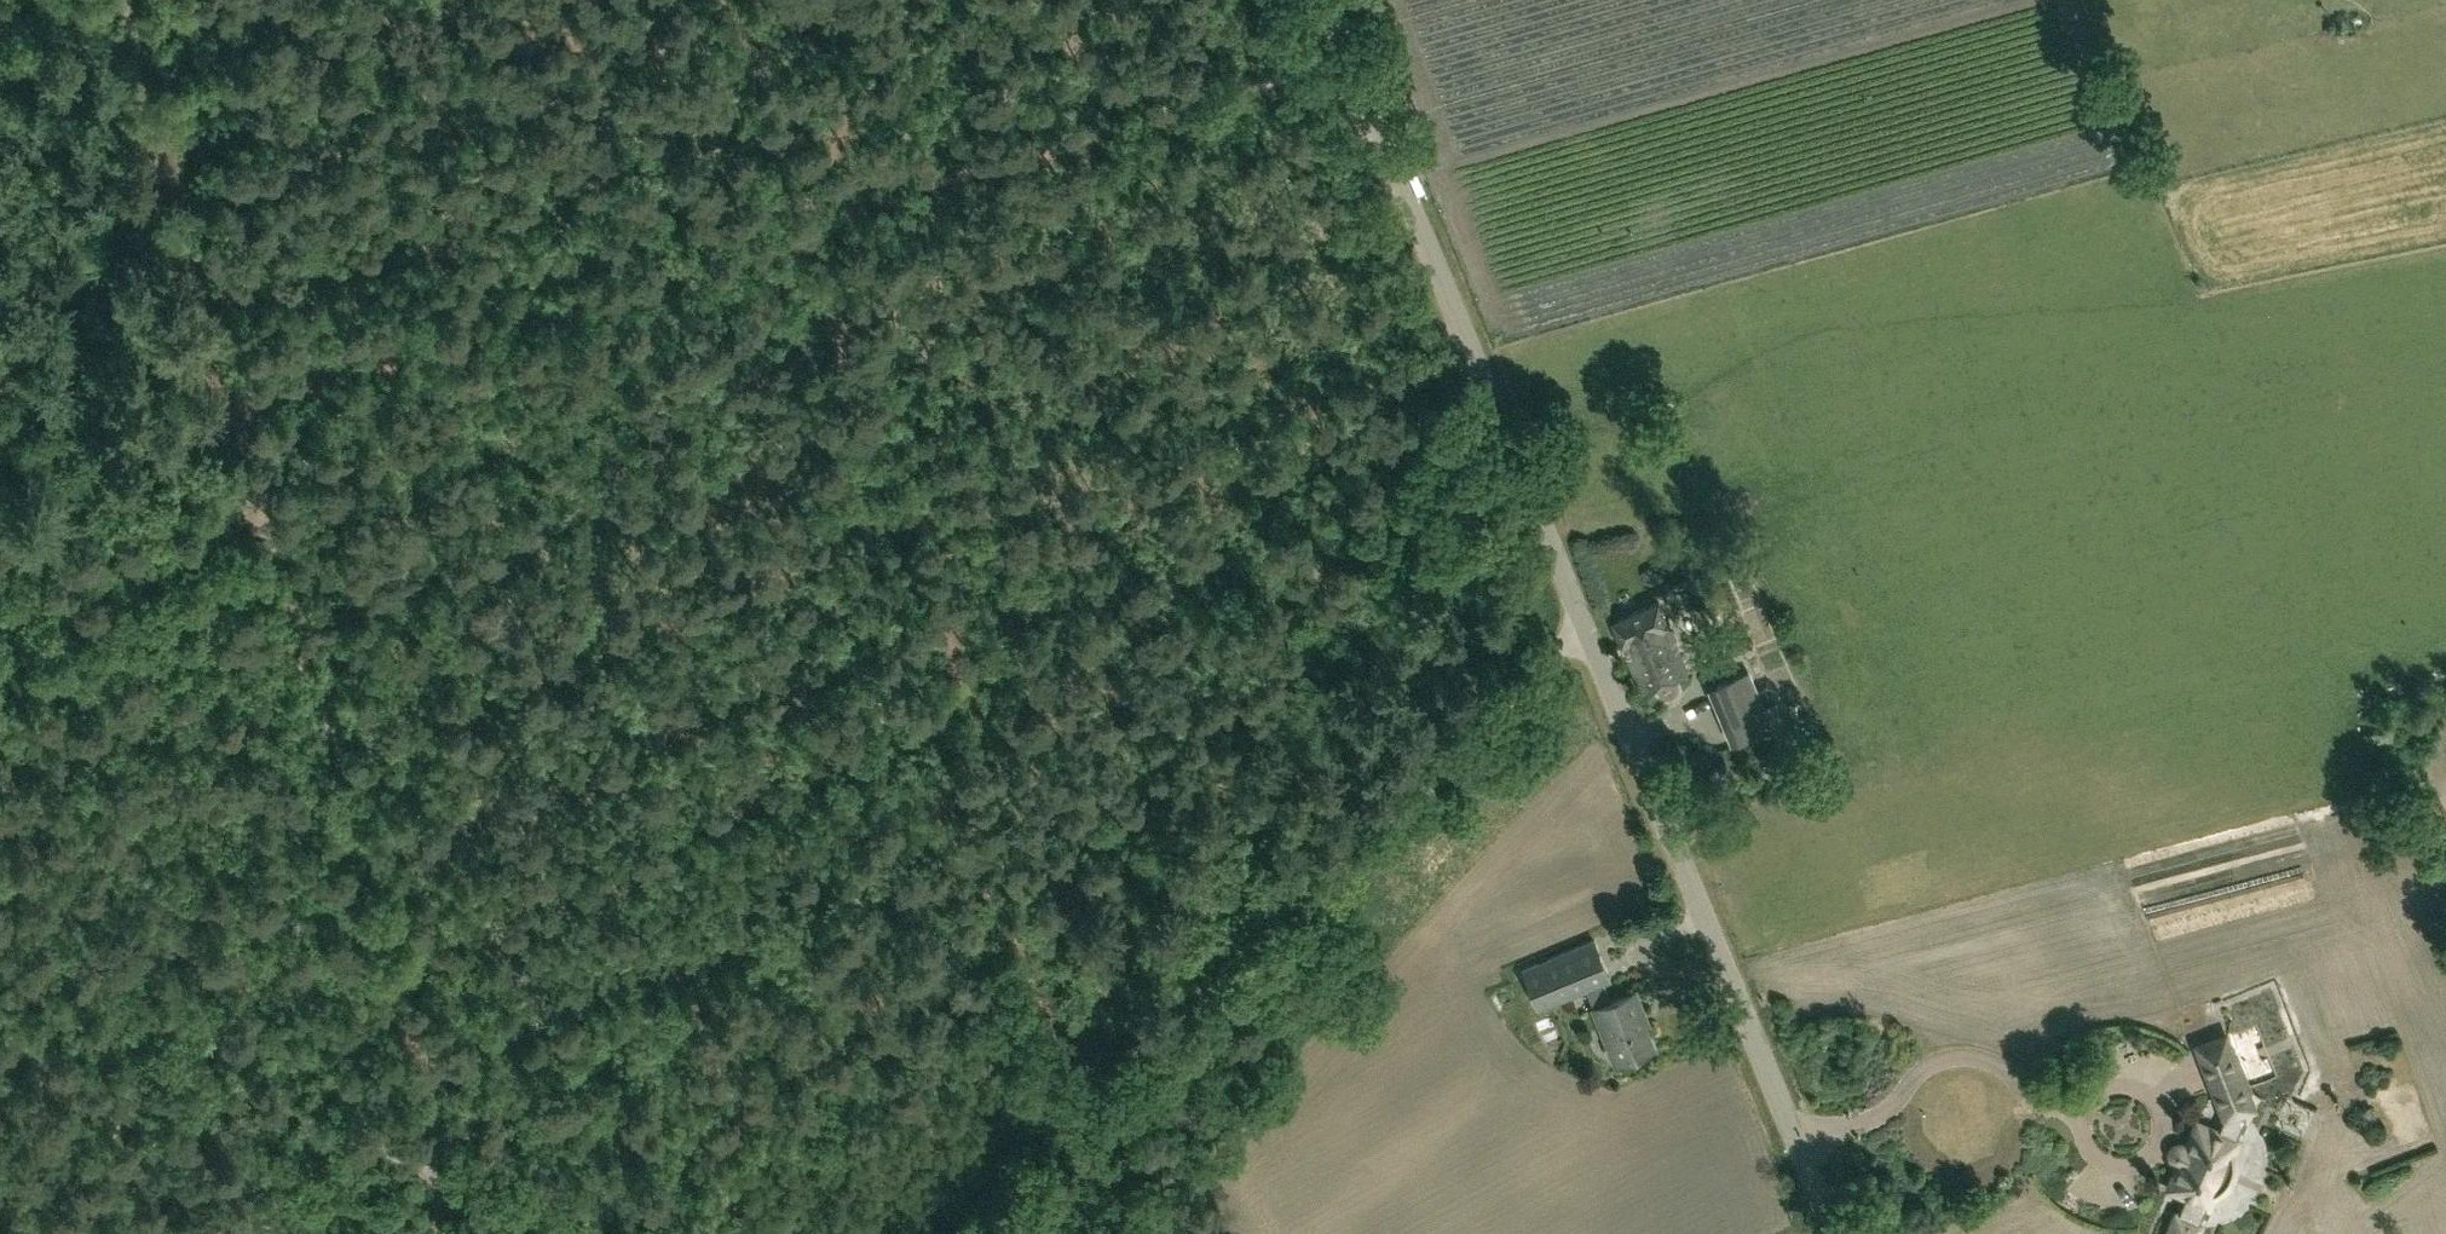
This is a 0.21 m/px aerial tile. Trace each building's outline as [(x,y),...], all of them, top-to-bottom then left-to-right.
[(1640,690),(1687,671),(1657,599),(1611,619),(1640,690)] [(1732,741),(1773,723),(1749,667),(1708,684),(1732,741)] [(1800,787),(1807,764),(1768,751),(1760,773),(1800,787)] [(1610,998),(1603,981),(1609,978),(1593,937),(1521,967),(1538,1007),(1585,988),(1608,1044),(1606,1047),(1610,1058),(1613,1058),(1615,1062),(1617,1061),(1626,1065),(1636,1061),(1638,1052),(1652,1047),(1643,1025),(1647,1023),(1633,989),(1610,998)] [(2264,1032),(2241,1039),(2258,1088),(2280,1080),(2264,1032)] [(2170,1187),(2186,1194),(2168,1233),(2195,1233),(2212,1196),(2217,1193),(2224,1187),(2229,1182),(2232,1176),(2234,1169),(2235,1162),(2235,1154),(2234,1148),(2247,1118),(2243,1110),(2253,1106),(2246,1089),(2250,1088),(2228,1034),(2198,1046),(2225,1114),(2218,1131),(2198,1122),(2170,1187)]
